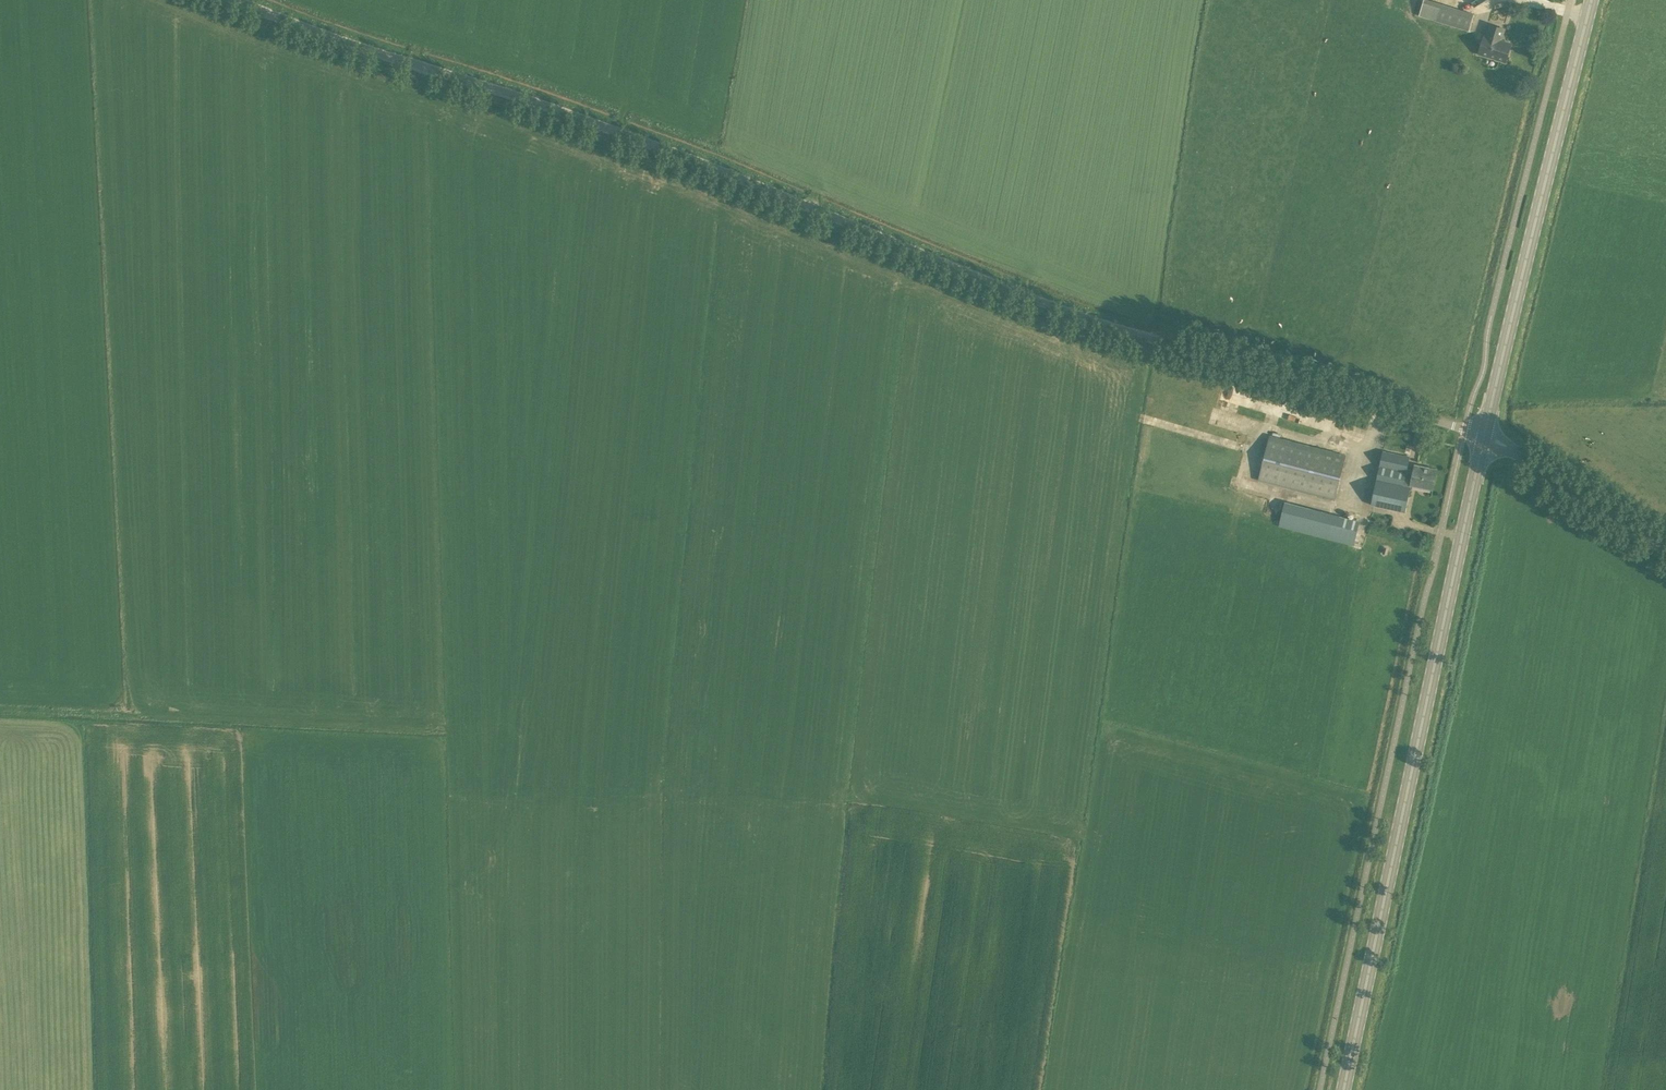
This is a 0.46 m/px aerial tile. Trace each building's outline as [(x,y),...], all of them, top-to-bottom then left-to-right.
[(1469,31),(1474,14),(1430,0),(1423,0),(1419,15),(1469,31)] [(1484,35),(1479,54),(1505,62),(1511,44),(1501,40),(1504,29),(1490,25),(1487,36),(1484,35)] [(1336,499),(1346,454),(1270,437),(1260,481),(1336,499)] [(1436,469),(1415,465),(1414,470),(1407,469),(1410,457),(1383,450),(1371,504),(1405,512),(1411,484),(1432,489),(1436,469)] [(1278,526),(1354,545),(1360,521),(1285,501),(1281,517),(1278,526)]
